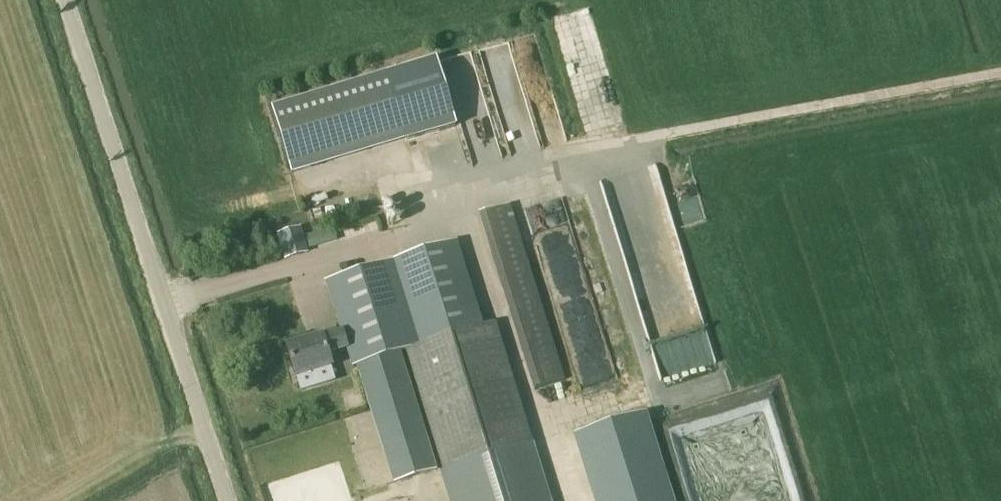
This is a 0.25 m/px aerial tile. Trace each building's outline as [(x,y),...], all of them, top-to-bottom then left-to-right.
[(436,61),(388,75),(406,137),(455,122),(436,61)] [(668,190),(611,204),(655,382),(711,368),(668,190)] [(527,390),(561,380),(510,203),(472,214),(497,300),(489,302),(502,346),(513,342),(527,390)] [(532,443),(495,323),(482,327),(456,242),(326,282),(342,333),(323,339),(322,337),(286,349),(296,379),(332,368),(328,357),(347,351),(352,367),(358,366),(395,481),(435,469),(399,351),(406,349),(453,500),(550,500),(532,443)] [(560,323),(538,263),(528,266),(549,327),(560,323)] [(579,352),(570,354),(581,395),(615,386),(601,331),(576,338),(579,352)] [(576,437),(596,500),(672,500),(645,416),(576,437)]
